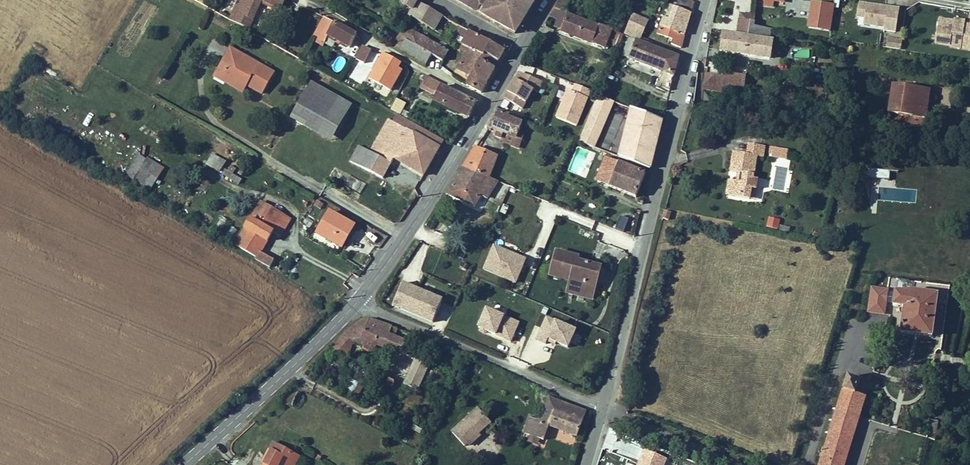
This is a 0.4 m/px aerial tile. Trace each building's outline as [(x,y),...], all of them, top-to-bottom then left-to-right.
[(261,0),(239,0),(234,11),(252,19),(261,0)] [(281,9),(285,0),(262,0),(281,9)] [(434,30),(442,16),(414,0),(404,0),(402,3),(412,9),(409,16),(434,30)] [(518,28),(526,1),(527,0),(455,0),(477,12),(480,7),(490,13),(487,18),(509,30),(512,25),(518,28)] [(554,8),(563,11),(568,1),(566,0),(559,0),(554,8)] [(672,6),(690,13),(693,3),(687,0),(678,0),(676,4),(673,3),(672,6)] [(896,32),(900,8),(858,1),(854,25),(896,32)] [(829,32),(832,7),(810,3),(806,28),(829,32)] [(669,4),(657,33),(672,39),(671,44),(680,47),(685,30),(690,13),(672,6),(669,4)] [(480,7),(477,12),(487,18),(490,13),(480,7)] [(754,10),(740,7),(736,30),(747,31),(748,32),(767,35),(769,23),(753,20),(754,10)] [(560,31),(567,14),(567,13),(563,11),(554,8),(550,16),(558,21),(554,28),(560,31)] [(624,33),(640,40),(649,20),(632,13),(624,33)] [(567,14),(560,31),(602,47),(609,29),(598,25),(597,26),(567,14)] [(348,47),(356,35),(325,17),(314,37),(325,42),(327,36),(348,47)] [(961,24),(962,21),(950,19),(945,48),(969,52),(969,26),(961,24)] [(720,46),(768,53),(771,36),(767,35),(748,32),(747,31),(736,30),(723,28),(720,46)] [(418,47),(427,52),(432,43),(412,32),(404,34),(402,38),(405,40),(418,47)] [(470,32),(462,45),(483,56),(485,55),(497,62),(504,51),(470,32)] [(392,46),(399,50),(405,40),(402,38),(398,35),(393,43),(392,46)] [(901,48),(901,38),(887,37),(886,48),(901,48)] [(622,55),(661,70),(673,75),(678,57),(629,38),(622,55)] [(418,47),(405,40),(399,50),(412,58),(418,47)] [(230,43),(219,64),(226,69),(224,73),(238,81),(240,77),(247,80),(262,89),(274,68),(258,59),(256,63),(243,55),(245,52),(230,43)] [(442,61),(447,51),(432,43),(427,52),(430,54),(442,61)] [(485,55),(483,56),(462,45),(460,49),(466,53),(456,70),(469,77),(479,60),(493,68),(497,62),(485,55)] [(370,50),(362,46),(362,47),(355,58),(363,63),(369,51),(370,50)] [(370,50),(369,51),(373,53),(378,55),(381,50),(375,47),(371,47),(370,50)] [(418,47),(412,58),(424,65),(430,54),(427,52),(418,47)] [(362,64),(366,66),(373,53),(369,51),(363,63),(362,64)] [(243,55),(256,63),(258,59),(245,52),(243,55)] [(364,85),(387,97),(405,64),(383,52),(364,85)] [(479,60),(469,77),(466,84),(480,93),(493,68),(479,60)] [(243,87),(247,80),(240,77),(238,81),(224,73),(226,69),(219,64),(214,72),(243,87)] [(362,74),(355,70),(350,81),(347,86),(354,89),(362,74)] [(673,75),(661,70),(655,85),(669,90),(673,75)] [(713,72),(713,70),(704,70),(701,85),(740,90),(743,72),(729,71),(729,73),(713,72)] [(440,84),(424,75),(421,80),(423,81),(421,84),(423,85),(421,89),(435,96),(433,100),(468,117),(475,103),(439,86),(440,84)] [(347,86),(350,81),(343,77),(340,82),(347,86)] [(512,82),(498,109),(517,117),(531,89),(536,91),(541,81),(529,77),(525,84),(517,80),(512,82)] [(312,80),(292,115),(319,130),(338,95),(312,80)] [(927,86),(891,81),(887,108),(896,109),(896,104),(924,108),(927,86)] [(589,90),(574,84),(571,91),(566,89),(556,117),(575,125),(589,90)] [(579,140),(594,147),(613,102),(598,96),(579,140)] [(924,108),(896,104),(896,109),(923,113),(924,108)] [(400,111),(406,114),(409,109),(403,106),(400,111)] [(508,117),(509,114),(497,110),(488,126),(497,130),(495,135),(501,138),(503,133),(516,138),(522,123),(508,117)] [(392,117),(439,143),(442,137),(395,111),(392,117)] [(440,145),(439,143),(392,117),(388,114),(369,149),(390,159),(393,154),(423,171),(436,148),(438,149),(440,145)] [(464,162),(489,172),(494,159),(483,154),(486,146),(476,142),(464,162)] [(382,174),(390,159),(369,149),(357,143),(350,158),(382,174)] [(486,146),(483,154),(494,159),(497,151),(486,146)] [(750,146),(748,155),(735,153),(731,172),(738,173),(741,174),(739,182),(736,182),(729,180),(726,195),(749,199),(751,191),(756,191),(758,181),(753,180),(757,157),(763,159),(765,149),(750,146)] [(786,192),(792,150),(772,147),(768,179),(759,178),(758,188),(786,192)] [(635,192),(644,169),(607,154),(598,177),(635,192)] [(212,155),(207,165),(239,184),(241,179),(232,174),(232,173),(222,168),(225,163),(212,155)] [(133,179),(149,190),(162,169),(146,158),(133,179)] [(481,189),(486,192),(497,175),(489,172),(464,162),(447,188),(474,200),(481,189)] [(889,178),(889,170),(865,169),(865,177),(889,178)] [(358,187),(358,178),(349,179),(349,187),(358,187)] [(877,213),(877,185),(888,185),(888,179),(867,179),(866,212),(877,213)] [(261,197),(236,239),(256,251),(255,253),(269,261),(273,254),(260,247),(272,227),(282,209),(261,197)] [(627,213),(629,207),(619,203),(616,213),(621,215),(616,228),(621,230),(624,219),(632,222),(635,215),(627,213)] [(349,218),(328,206),(315,227),(339,242),(343,233),(340,231),(349,218)] [(282,209),(272,227),(281,232),(291,215),(282,209)] [(671,211),(664,210),(662,218),(669,220),(671,211)] [(767,217),(766,227),(778,229),(780,219),(767,217)] [(349,218),(340,231),(343,233),(346,235),(354,221),(349,218)] [(482,270),(516,284),(526,258),(493,244),(482,270)] [(575,254),(576,251),(555,245),(549,266),(574,273),(572,283),(591,287),(598,260),(575,254)] [(590,292),(591,287),(572,283),(574,273),(549,266),(549,269),(569,274),(566,286),(590,292)] [(430,318),(440,296),(402,279),(392,302),(430,318)] [(885,315),(889,289),(870,285),(866,312),(885,315)] [(894,292),(892,306),(897,306),(901,307),(903,307),(899,333),(931,337),(937,295),(912,292),(912,287),(907,286),(907,293),(894,292)] [(485,308),(477,330),(511,343),(519,322),(485,308)] [(359,335),(363,337),(398,351),(399,349),(402,340),(403,339),(391,334),(384,331),(388,323),(368,316),(362,317),(357,319),(341,333),(351,337),(357,340),(359,335)] [(545,316),(536,338),(568,351),(577,329),(545,316)] [(388,323),(384,331),(391,334),(394,326),(388,323)] [(332,344),(346,349),(351,337),(341,333),(332,344)] [(406,352),(409,343),(402,340),(399,349),(406,352)] [(343,355),(346,349),(332,344),(327,348),(343,355)] [(848,373),(836,410),(859,417),(865,397),(855,394),(860,376),(848,373)] [(357,397),(363,385),(351,379),(345,391),(357,397)] [(546,397),(548,391),(540,388),(538,394),(546,397)] [(586,407),(549,394),(542,414),(541,416),(537,415),(530,413),(525,428),(534,431),(537,426),(545,429),(549,420),(576,431),(586,407)] [(489,421),(477,408),(452,433),(464,446),(467,443),(478,433),(489,421)] [(836,410),(825,444),(848,451),(859,417),(836,410)] [(545,429),(537,426),(534,431),(543,435),(545,429)] [(479,435),(478,433),(467,443),(469,445),(479,435)] [(927,439),(924,452),(928,454),(931,454),(934,441),(927,439)] [(270,450),(263,462),(262,464),(289,464),(295,454),(271,442),(267,449),(270,450)] [(844,464),(848,451),(825,444),(821,457),(844,464)] [(267,449),(260,461),(263,462),(270,450),(267,449)] [(665,461),(643,452),(637,464),(663,464),(665,461)] [(925,463),(928,454),(924,452),(920,452),(918,461),(925,463)] [(297,456),(295,454),(289,464),(293,464),(297,456)]
